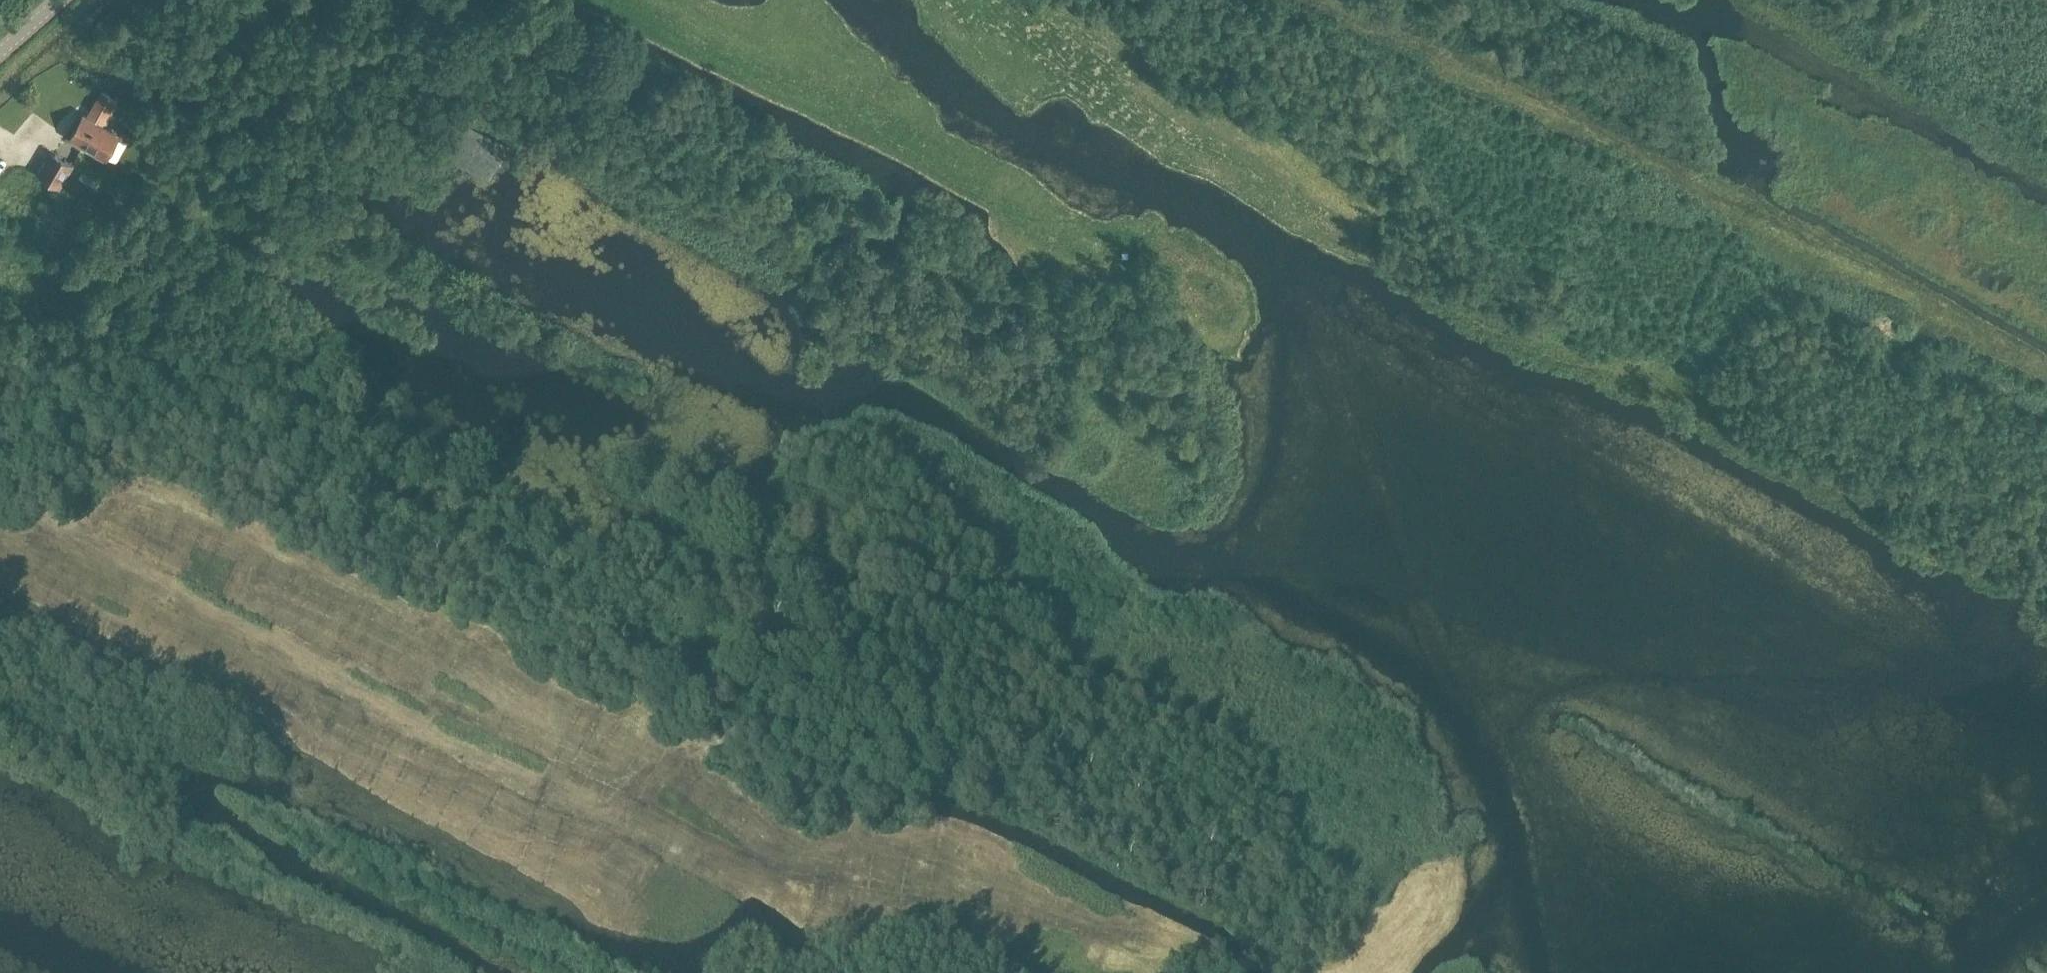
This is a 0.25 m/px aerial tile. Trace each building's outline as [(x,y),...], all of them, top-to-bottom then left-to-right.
[(101,124),(115,99),(102,92),(88,117),(85,115),(72,138),(106,157),(119,135),(101,124)] [(61,186),(74,165),(51,152),(38,173),(61,186)]
